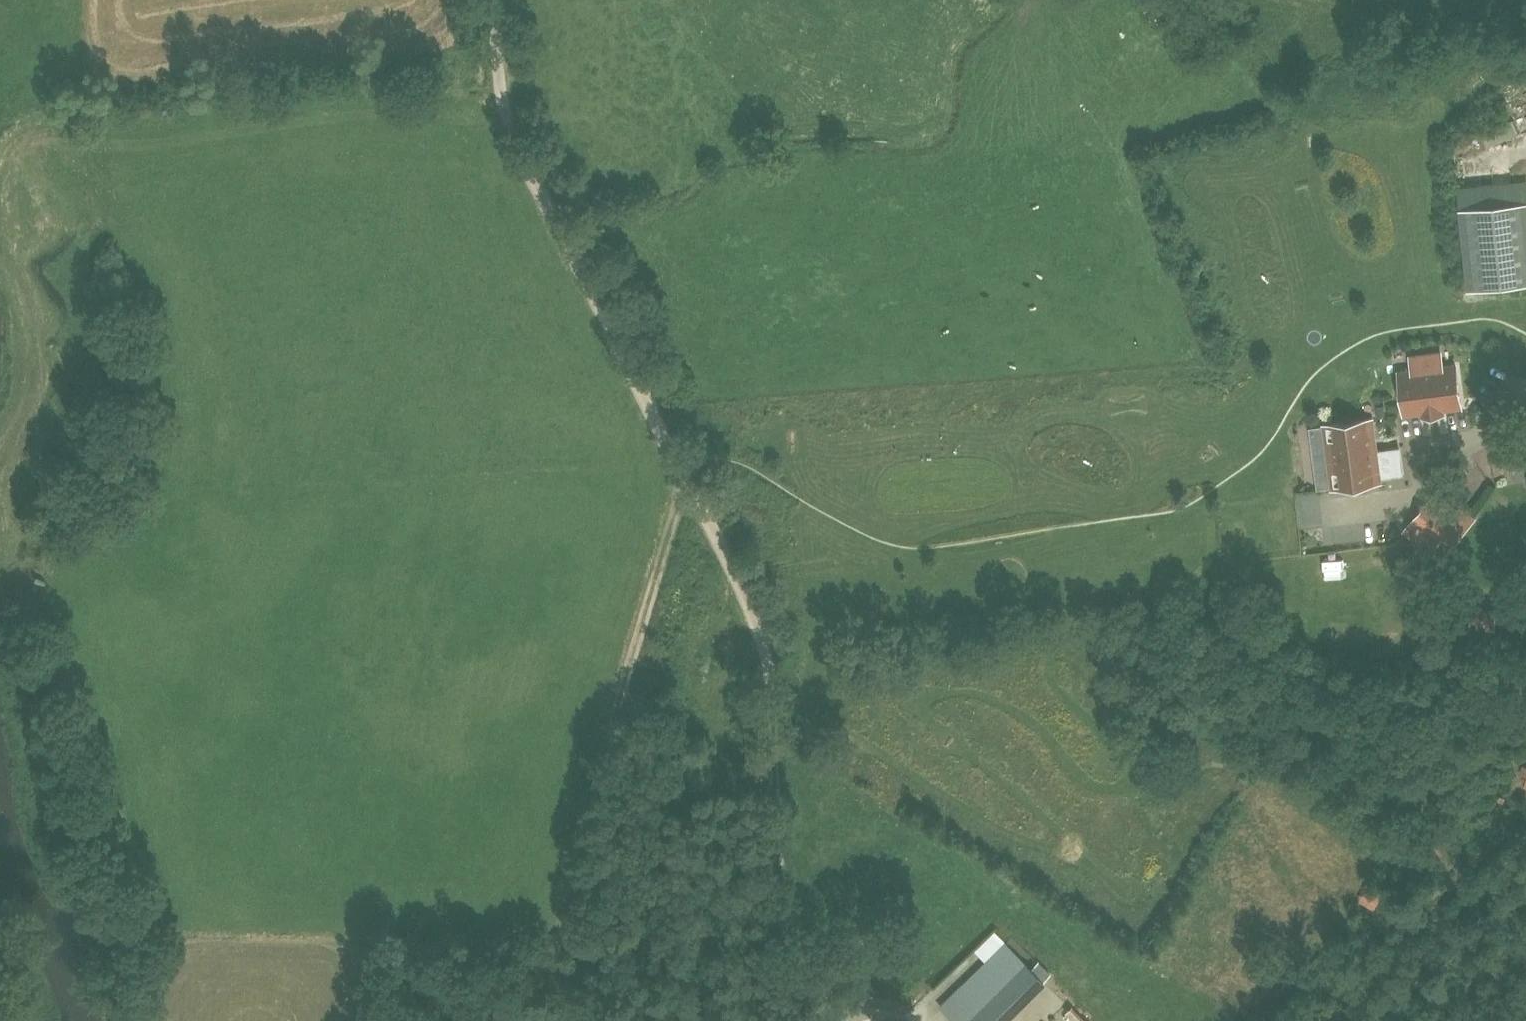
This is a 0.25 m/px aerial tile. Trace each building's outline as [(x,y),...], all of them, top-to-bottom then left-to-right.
[(1459,207),(1468,289),(1525,283),(1525,200),(1459,207)] [(1455,367),(1398,374),(1403,414),(1423,411),(1423,417),(1441,415),(1441,409),(1460,406),(1455,367)] [(1333,488),(1380,482),(1379,478),(1403,474),(1400,447),(1376,450),(1372,418),(1325,424),(1333,488)] [(1447,553),(1475,519),(1437,490),(1401,533),(1428,555),(1437,545),(1447,553)] [(941,1005),(1001,946),(990,935),(931,994),(941,1005)] [(1004,1020),(1044,981),(1020,956),(1004,971),(955,1019),(957,1020),(1003,1020),(1004,1020)] [(1073,1020),(1085,1020),(1071,1006),(1065,1012),(1073,1020)]
